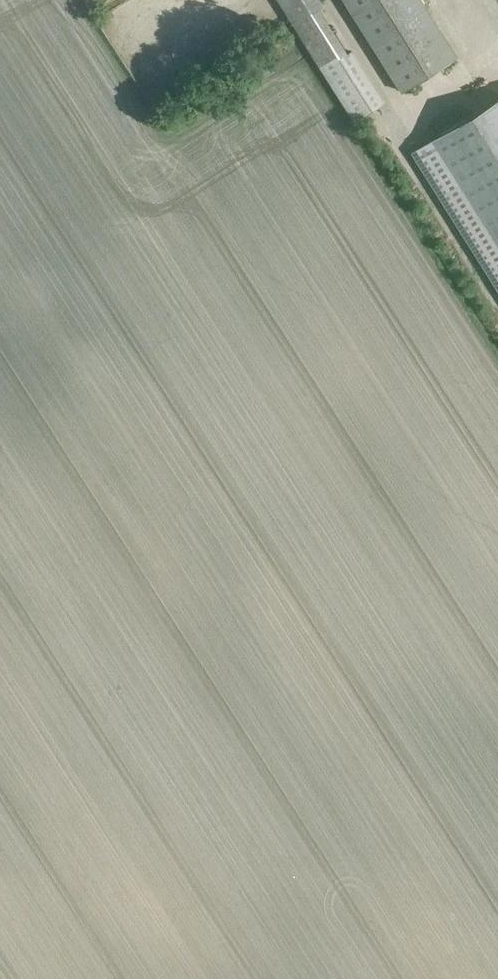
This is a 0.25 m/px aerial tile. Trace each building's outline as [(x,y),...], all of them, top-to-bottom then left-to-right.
[(293,23),(320,7),(323,5),(320,0),(278,0),(293,23)] [(401,91),(457,56),(421,0),(344,0),(401,91)] [(320,7),(293,23),(355,121),(385,102),(352,50),(348,52),(347,50),(346,51),(320,7)] [(410,153),(497,292),(497,98),(410,153)]
